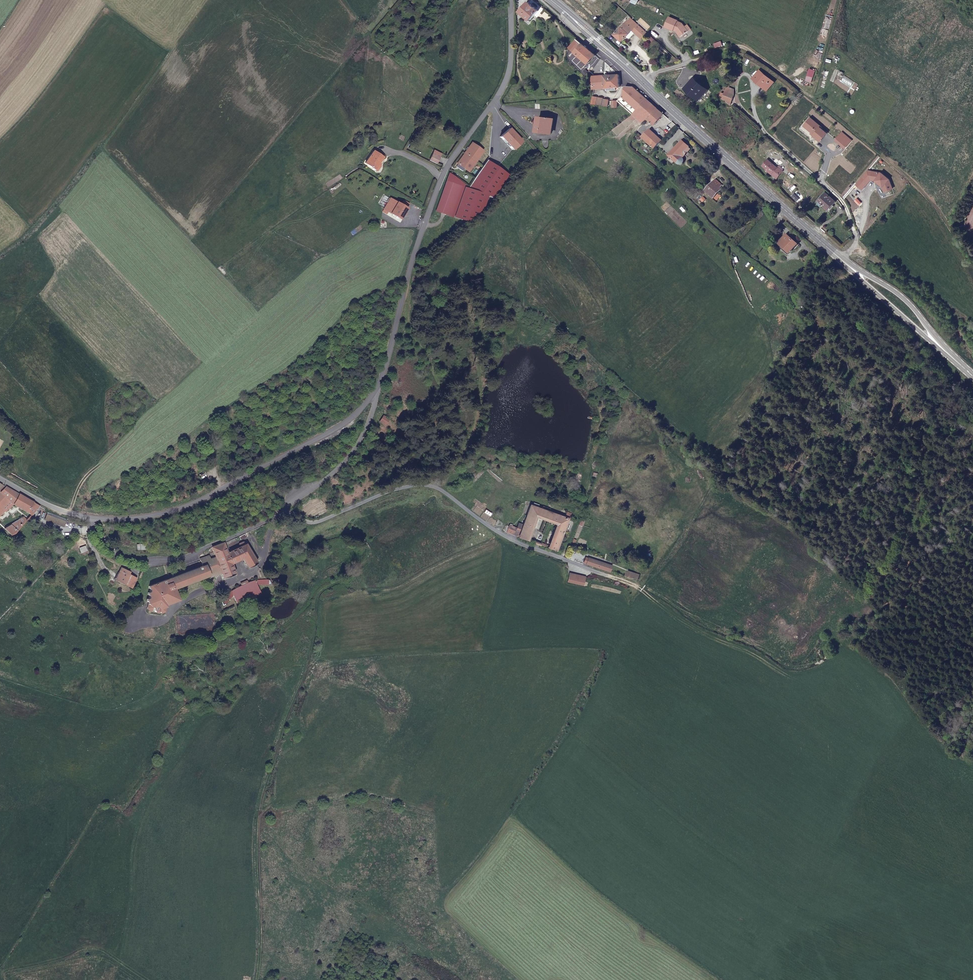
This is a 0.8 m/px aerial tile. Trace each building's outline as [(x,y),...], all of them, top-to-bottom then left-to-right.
[(539,10),(529,2),(520,12),(530,21),(539,10)] [(675,31),(679,37),(686,31),(684,27),(680,25),(681,23),(676,21),(677,20),(668,16),(663,26),(672,30),(673,29),(675,30),(675,31)] [(365,30),(366,28),(371,23),(365,18),(363,22),(359,26),(365,30)] [(631,18),(626,23),(636,32),(635,33),(641,39),(647,33),(631,18)] [(625,24),(625,23),(615,34),(622,41),(626,36),(632,30),(625,24)] [(626,23),(625,24),(632,30),(635,33),(636,32),(626,23)] [(635,33),(632,30),(626,36),(629,39),(635,33)] [(597,57),(577,40),(570,49),(590,66),(597,57)] [(774,81),(762,71),(754,78),(758,81),(767,89),(774,81)] [(620,87),(619,75),(615,76),(610,76),(604,76),(606,88),(616,88),(620,87)] [(593,84),(593,89),(606,88),(604,76),(592,77),(592,79),(593,84)] [(706,90),(694,80),(686,89),(697,99),(706,90)] [(617,100),(633,114),(646,99),(633,87),(625,87),(622,97),(617,100)] [(733,95),(725,92),(722,99),(729,105),(733,95)] [(646,99),(633,114),(637,118),(642,123),(647,118),(655,125),(664,114),(646,99)] [(633,114),(625,120),(628,126),(637,118),(633,114)] [(553,119),(539,117),(538,131),(552,133),(553,119)] [(625,120),(612,130),(617,136),(628,126),(625,120)] [(519,140),(508,129),(500,137),(511,148),(519,140)] [(662,141),(654,133),(651,129),(643,137),(655,149),(657,146),(662,141)] [(681,165),(684,165),(684,162),(684,161),(683,159),(692,149),(682,141),(668,156),(677,165),(681,165)] [(473,143),(465,153),(477,161),(484,151),(473,143)] [(379,163),(383,157),(374,151),(365,163),(377,171),(380,166),(379,163)] [(429,160),(436,163),(440,156),(433,153),(429,160)] [(477,161),(465,153),(458,164),(469,172),(477,161)] [(476,184),(463,220),(467,221),(476,214),(480,211),(482,209),(487,195),(493,197),(497,191),(497,192),(499,190),(497,189),(508,173),(504,170),(488,159),(470,181),(476,184)] [(768,168),(767,169),(776,178),(782,171),(769,159),(764,164),(768,168)] [(722,185),(716,180),(706,191),(711,196),(717,191),(718,192),(721,189),(719,188),(722,185)] [(436,211),(454,217),(464,187),(446,181),(436,211)] [(454,217),(463,220),(476,184),(470,181),(465,188),(464,187),(454,217)] [(835,201),(827,193),(817,203),(821,207),(823,205),(828,209),(835,201)] [(383,209),(388,211),(400,219),(407,207),(390,198),(383,209)] [(797,244),(787,235),(779,243),(789,253),(797,244)] [(379,417),(375,422),(380,426),(384,421),(379,417)] [(40,506),(6,486),(0,491),(0,516),(5,512),(14,504),(32,515),(40,506)] [(519,537),(519,538),(526,540),(535,515),(557,523),(549,548),(557,551),(568,519),(550,512),(530,505),(521,531),(519,537)] [(67,519),(52,514),(49,520),(65,526),(67,519)] [(27,520),(28,519),(22,516),(3,528),(10,535),(15,534),(23,525),(27,520)] [(511,534),(519,537),(521,531),(513,528),(511,534)] [(202,566),(169,578),(177,599),(178,599),(174,587),(209,574),(205,564),(211,562),(214,568),(213,569),(214,572),(215,575),(221,573),(224,578),(235,574),(231,563),(242,558),(249,567),(257,562),(247,543),(245,543),(244,541),(237,544),(238,545),(231,548),(232,550),(228,552),(225,545),(227,544),(236,540),(235,538),(228,541),(220,544),(212,547),(214,551),(209,553),(210,554),(199,558),(202,566)] [(585,564),(610,572),(612,565),(587,558),(585,564)] [(205,564),(209,574),(214,572),(213,569),(214,568),(211,562),(205,564)] [(121,567),(115,577),(130,585),(134,577),(127,573),(128,571),(121,567)] [(626,575),(637,579),(639,573),(627,570),(626,575)] [(583,586),(585,577),(569,574),(567,582),(583,586)] [(177,599),(169,578),(150,585),(146,608),(149,611),(159,613),(163,611),(165,604),(166,604),(167,602),(170,601),(170,602),(177,599)] [(269,580),(266,579),(265,579),(262,579),(258,580),(253,580),(247,582),(247,581),(240,584),(241,585),(239,586),(237,586),(235,588),(232,590),(229,592),(225,596),(223,595),(221,598),(223,600),(221,601),(223,606),(227,605),(226,604),(227,602),(228,601),(229,600),(231,597),(234,595),(238,603),(260,592),(257,585),(260,584),(263,584),(265,584),(268,584),(269,580)]
